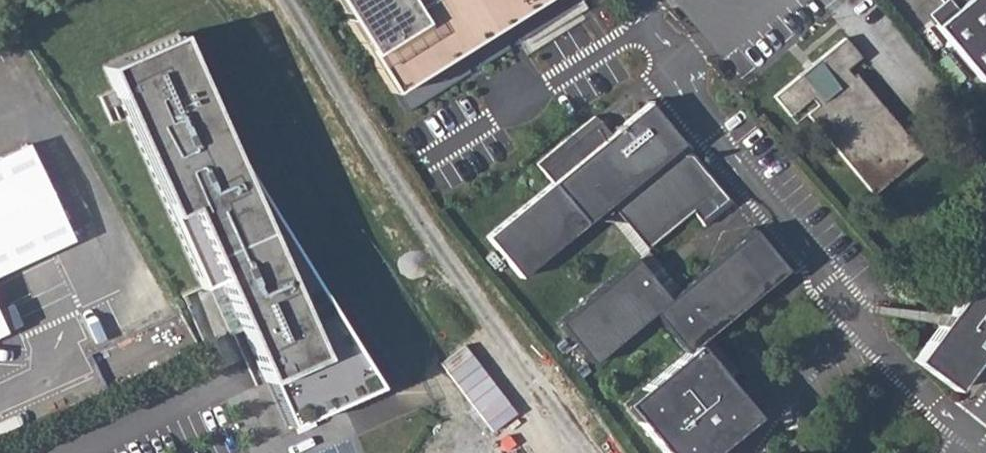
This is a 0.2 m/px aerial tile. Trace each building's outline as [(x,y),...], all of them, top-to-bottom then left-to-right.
[(538,0),(333,0),(391,92),(486,33),(538,0)] [(931,28),(977,85),(985,78),(985,0),(937,0),(949,14),(931,28)] [(177,35),(104,67),(201,288),(220,279),(286,426),(378,386),(220,133),(177,35)] [(803,82),(799,76),(773,97),(788,116),(809,99),(815,106),(805,116),(872,196),(919,155),(854,74),(850,74),(846,71),(859,59),(844,38),(819,59),(823,65),(803,82)] [(610,81),(591,96),(608,117),(627,102),(620,93),(610,81)] [(563,172),(596,216),(631,262),(648,250),(691,213),(702,225),(730,202),(691,154),(684,156),(677,150),(682,144),(649,103),(637,113),(610,133),(594,117),(536,164),(550,184),(563,172)] [(70,240),(24,143),(0,154),(0,274),(70,240)] [(563,172),(550,184),(485,236),(517,277),(596,216),(563,172)] [(650,314),(682,352),(695,342),(783,271),(753,231),(678,288),(650,314)] [(589,362),(650,314),(678,288),(663,269),(648,250),(631,262),(556,323),(589,362)] [(924,361),(959,387),(979,358),(985,349),(985,259),(942,317),(914,354),(924,361)] [(181,310),(95,354),(108,378),(194,334),(181,310)] [(682,352),(621,402),(662,452),(703,452),(752,414),(708,358),(695,342),(682,352)] [(519,415),(465,346),(440,363),(495,433),(519,415)]
